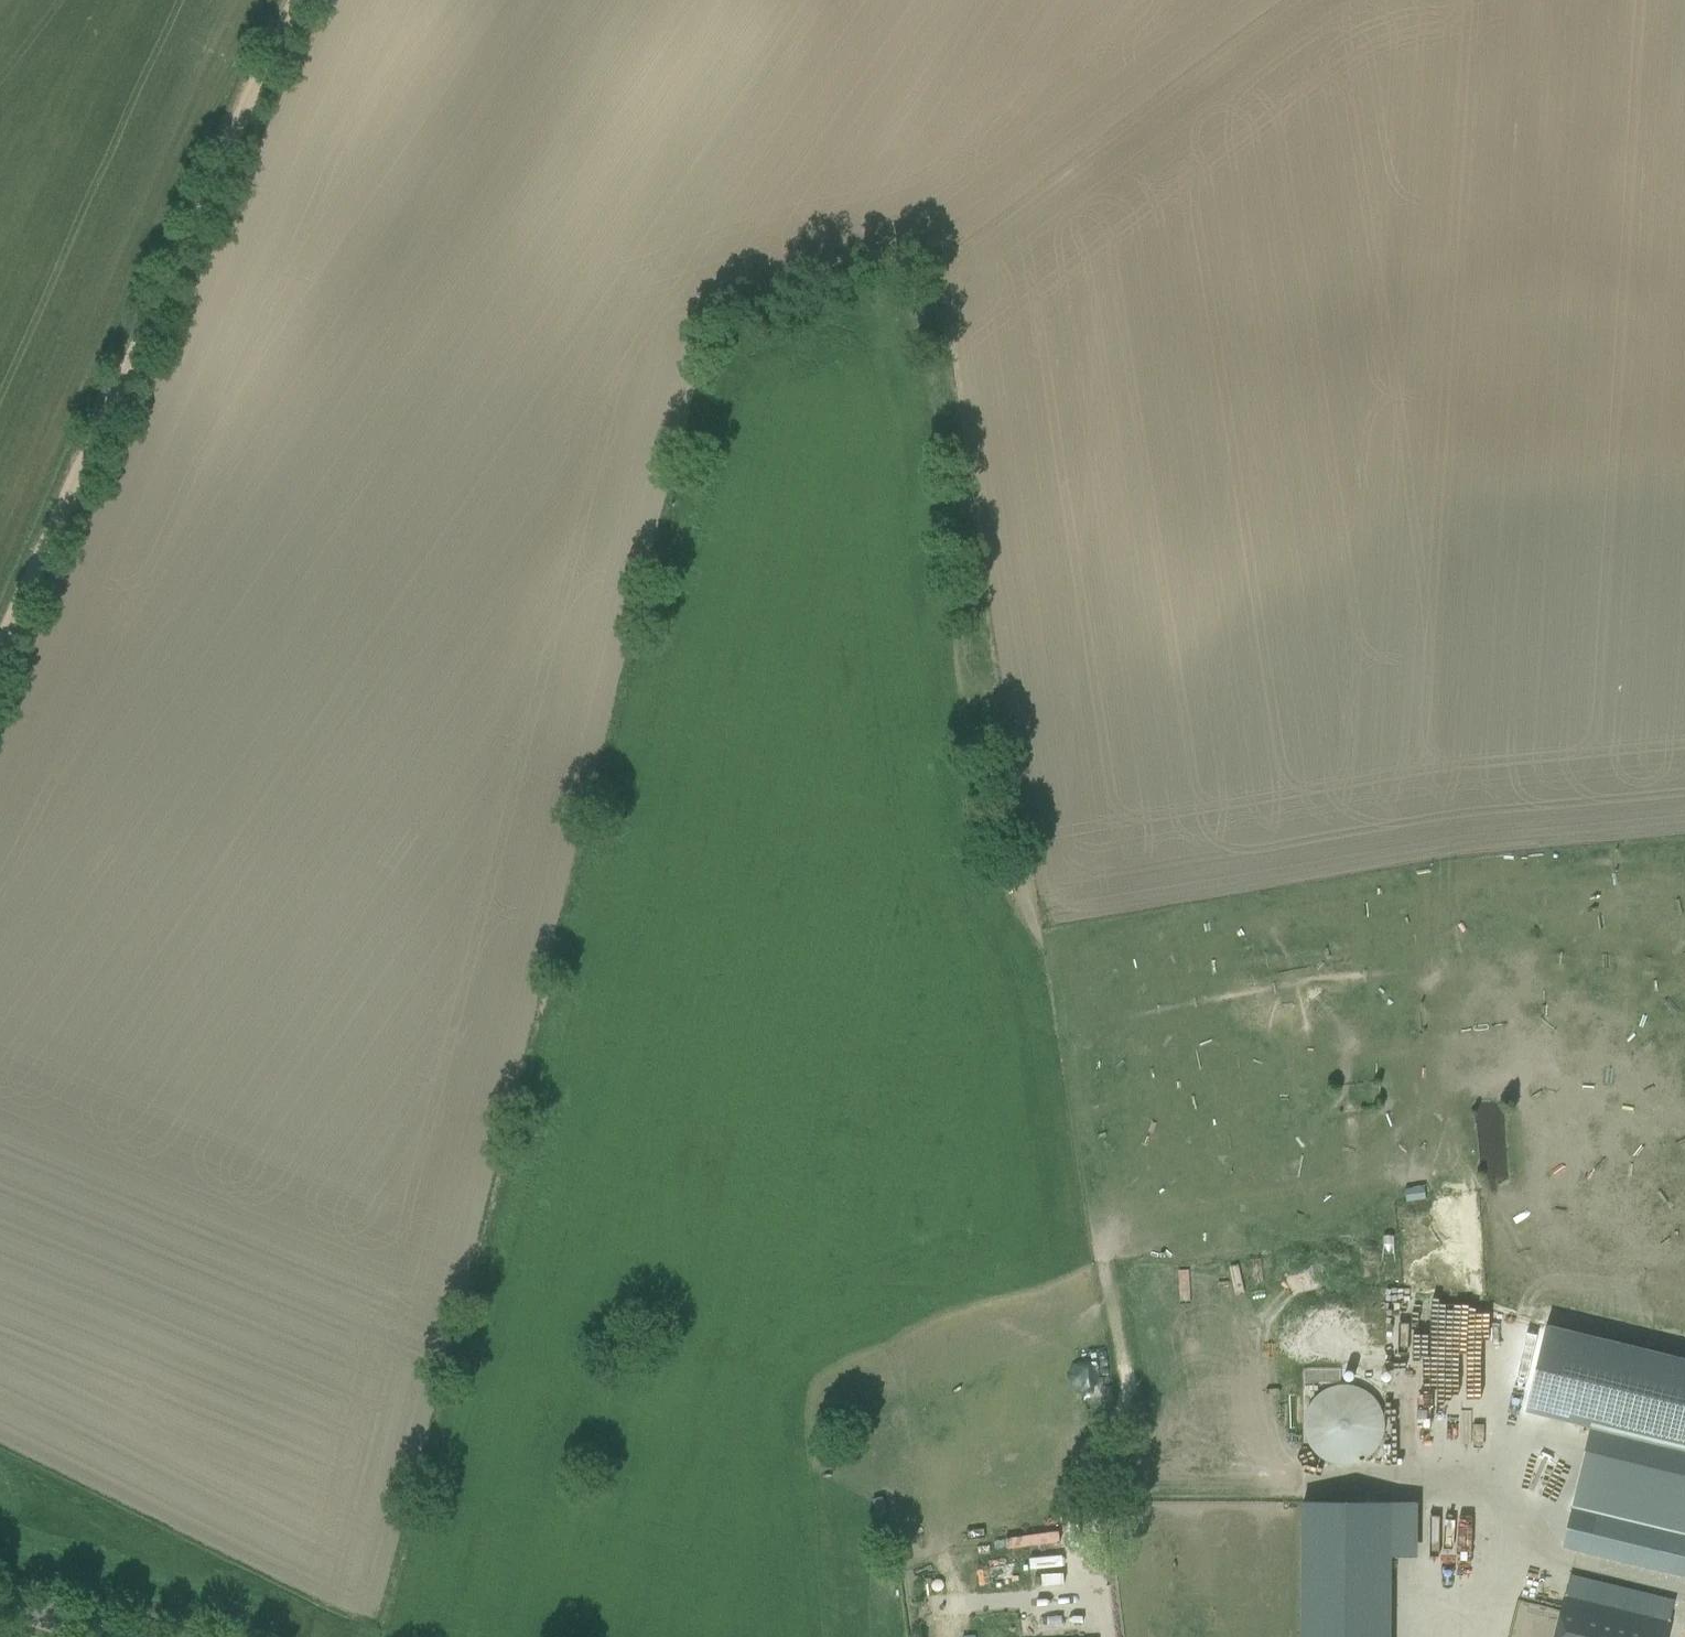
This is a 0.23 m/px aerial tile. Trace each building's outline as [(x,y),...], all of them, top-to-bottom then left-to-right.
[(1525,1410),(1590,1426),(1684,1449),(1684,1359),(1546,1325),(1525,1410)] [(1345,1384),(1341,1383),(1335,1384),(1331,1385),(1327,1387),(1324,1388),(1321,1390),(1318,1392),(1315,1394),(1313,1396),(1311,1400),(1308,1404),(1306,1408),(1304,1412),(1303,1416),(1303,1421),(1302,1426),(1303,1431),(1304,1435),(1305,1438),(1306,1441),(1309,1446),(1311,1450),(1314,1453),(1318,1456),(1322,1459),(1325,1461),(1330,1463),(1335,1464),(1341,1465),(1345,1465),(1349,1465),(1353,1464),(1356,1463),(1361,1461),(1364,1459),(1368,1457),(1371,1454),(1374,1451),(1377,1447),(1380,1442),(1381,1438),(1383,1434),(1383,1430),(1384,1427),(1384,1424),(1384,1419),(1382,1413),(1381,1409),(1378,1404),(1374,1398),(1370,1394),(1368,1392),(1364,1389),(1360,1387),(1353,1385),(1345,1384)] [(1301,1636),(1389,1636),(1390,1556),(1390,1503),(1369,1503),(1369,1554),(1302,1554),(1301,1636)] [(1570,1546),(1684,1573),(1684,1530),(1580,1505),(1570,1546)] [(1555,1636),(1666,1636),(1675,1600),(1570,1574),(1555,1636)]
